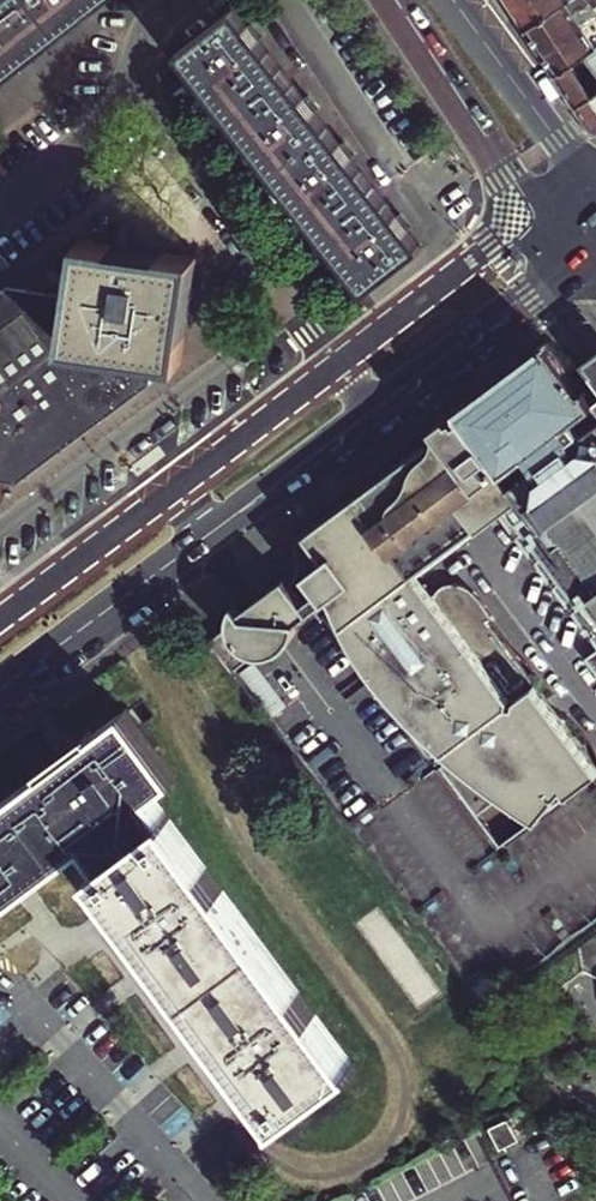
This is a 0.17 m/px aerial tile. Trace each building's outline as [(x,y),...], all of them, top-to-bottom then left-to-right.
[(105,0),(2,0),(0,1),(0,83),(105,0)] [(528,26),(567,0),(511,0),(528,26)] [(528,26),(559,73),(589,53),(595,49),(595,0),(567,0),(528,26)] [(182,52),(225,108),(308,213),(368,289),(422,247),(306,98),(237,9),(182,52)] [(589,53),(559,73),(595,128),(595,129),(595,62),(589,53)] [(198,255),(131,246),(117,245),(85,240),(76,295),(69,343),(157,356),(183,360),(198,255)] [(0,418),(0,479),(19,482),(152,382),(157,356),(69,343),(76,295),(18,285),(0,297),(0,401),(2,401),(0,418)] [(593,404),(548,341),(458,408),(595,586),(595,401),(593,404)] [(595,388),(595,344),(576,356),(595,388)] [(595,919),(595,834),(591,828),(594,798),(582,783),(592,775),(595,780),(595,756),(492,617),(496,614),(492,604),(486,596),(480,588),(472,581),(468,578),(461,576),(456,576),(449,581),(441,590),(437,592),(435,592),(428,583),(424,585),(416,573),(500,511),(595,635),(595,586),(458,408),(434,426),(442,437),(413,459),(408,453),(306,529),(312,538),(302,546),(315,563),(261,603),(285,634),(314,613),(321,622),(325,619),(374,681),(369,685),(431,765),(349,828),(482,1005),(595,919)] [(209,641),(233,673),(257,654),(234,622),(209,641)] [(87,843),(103,864),(93,872),(95,875),(97,873),(279,1120),(278,1121),(279,1124),(356,1067),(354,1065),(352,1067),(168,820),(170,819),(168,816),(166,818),(150,795),(174,777),(124,712),(0,804),(0,908),(87,843)] [(516,1132),(506,1110),(486,1120),(497,1142),(516,1132)]
